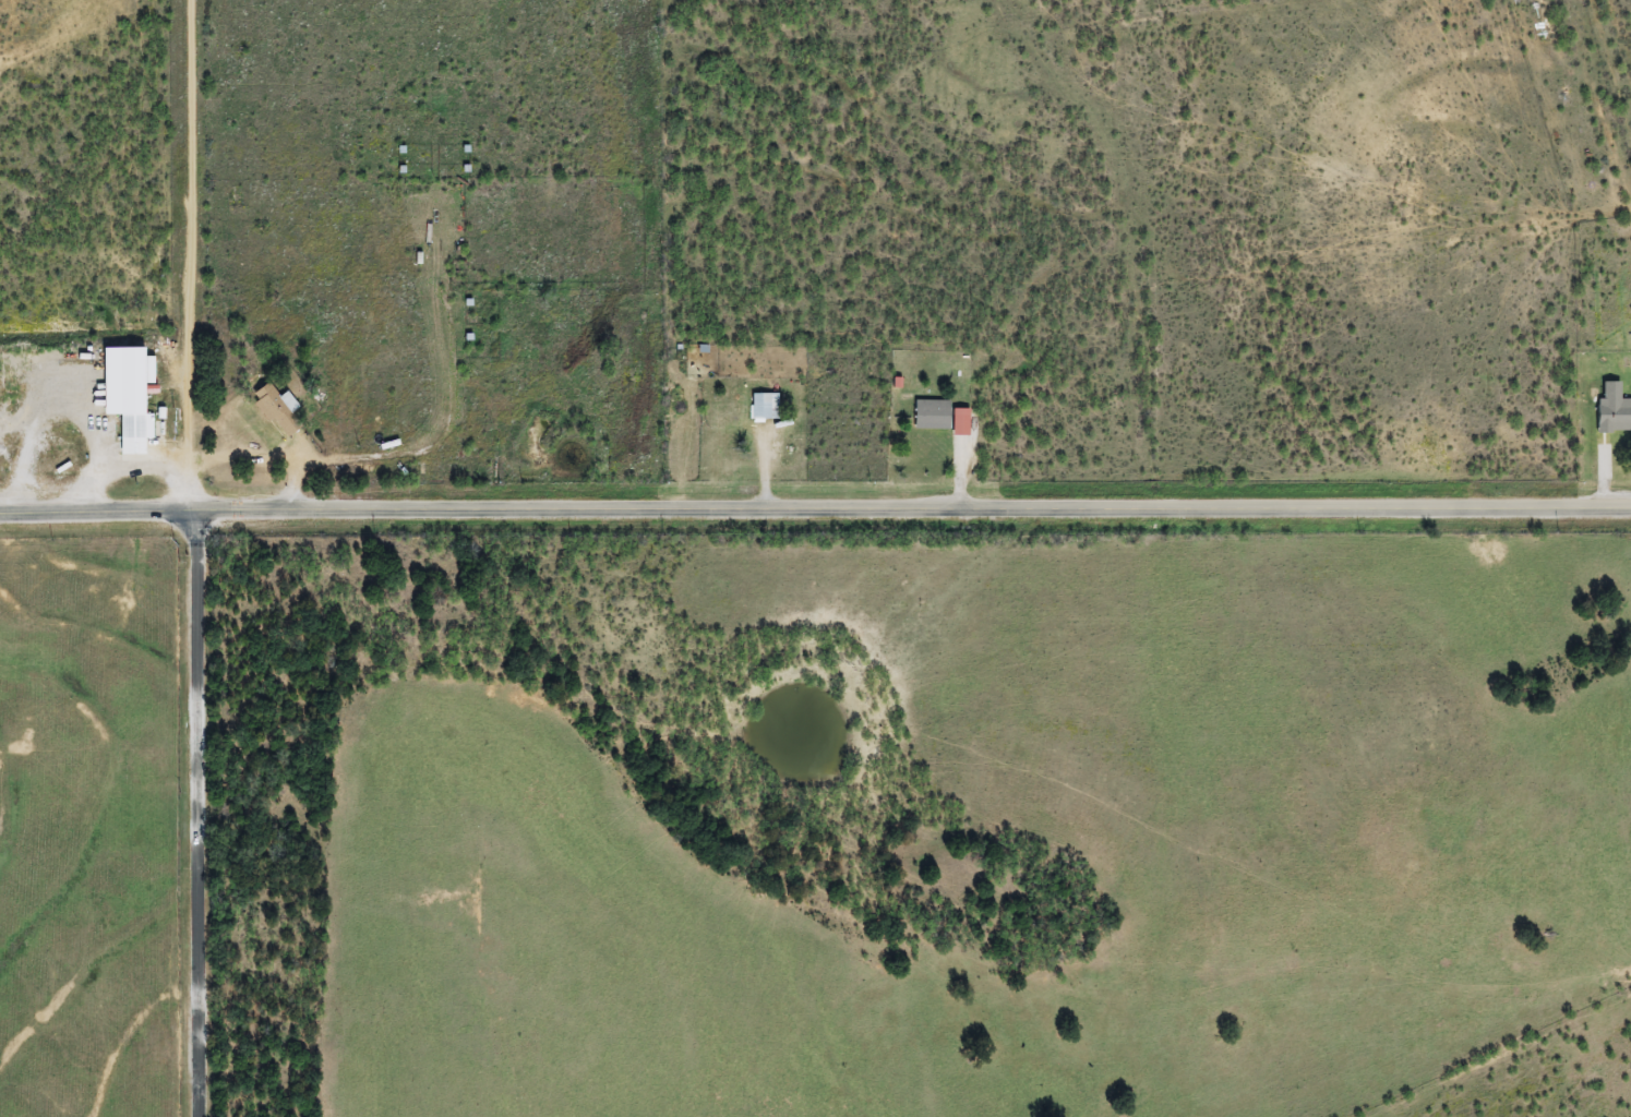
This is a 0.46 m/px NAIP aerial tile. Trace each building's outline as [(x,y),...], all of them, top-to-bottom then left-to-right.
[(171,354),(171,345),(133,345),(133,354),(171,354)] [(291,391),(283,397),(273,383),(256,396),(289,440),(304,429),(294,415),(303,407),(291,391)] [(1605,404),(1600,404),(1600,435),(1613,435),(1613,428),(1630,428),(1630,405),(1623,405),(1623,392),(1605,392),(1605,404)] [(755,420),(780,420),(780,394),(755,394),(755,420)] [(952,401),(917,401),(917,430),(952,430),(952,401)] [(969,410),(958,409),(955,433),(966,435),(969,410)] [(150,414),(124,414),(124,455),(150,455),(150,414)]
